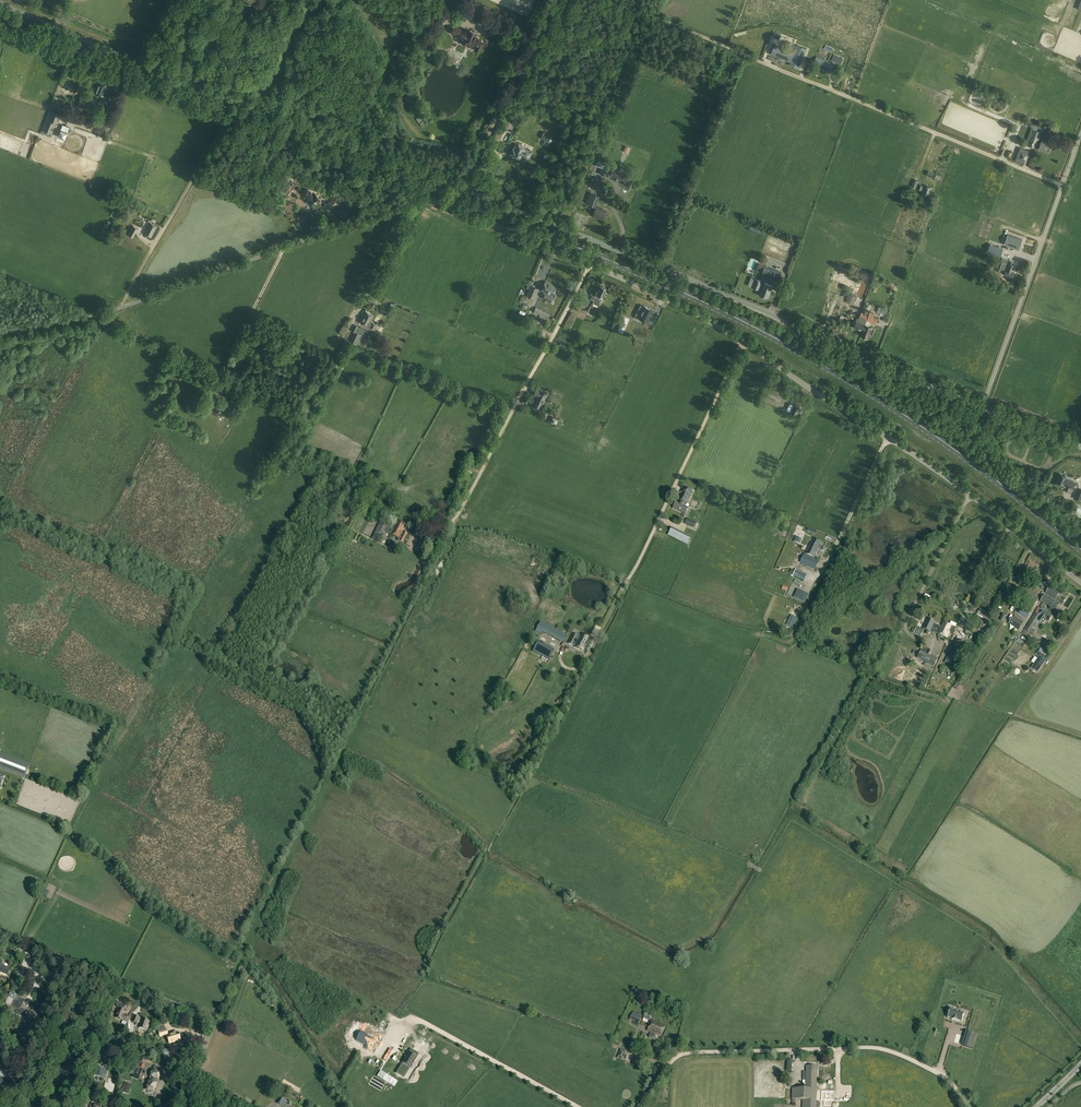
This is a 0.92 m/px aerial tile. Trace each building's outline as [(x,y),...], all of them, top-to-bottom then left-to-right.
[(476,37),(476,36),(474,34),(475,32),(470,30),(469,32),(455,27),(453,32),(460,36),(460,37),(464,38),(462,42),(463,44),(465,45),(467,44),(475,47),(474,49),(479,51),(483,41),(480,40),(481,39),(476,37)] [(771,54),(790,62),(794,52),(774,44),(771,54)] [(794,52),(790,62),(789,65),(799,68),(806,48),(797,45),(794,52)] [(843,58),(834,54),(831,60),(841,64),(843,58)] [(817,57),(816,58),(814,62),(830,68),(832,63),(817,57)] [(107,86),(98,83),(94,92),(103,96),(104,93),(108,94),(107,97),(112,98),(115,90),(107,87),(107,86)] [(85,106),(96,110),(99,101),(82,95),(77,106),(84,109),(85,106)] [(41,133),(51,137),(60,113),(50,109),(41,133)] [(498,130),(503,133),(507,125),(502,123),(498,130)] [(63,124),(61,129),(60,129),(58,136),(64,138),(69,127),(63,124)] [(1027,145),(1036,148),(1042,132),(1033,129),(1027,145)] [(553,136),(543,132),(541,138),(550,142),(553,136)] [(1049,152),(1051,144),(1042,141),(1039,149),(1049,152)] [(511,152),(513,154),(520,158),(520,157),(522,157),(523,157),(524,156),(525,155),(526,156),(529,158),(529,157),(532,159),(535,154),(532,153),(535,148),(524,144),(523,147),(518,144),(518,145),(517,145),(516,146),(515,145),(513,148),(511,152)] [(1020,147),(1015,160),(1023,163),(1028,151),(1020,147)] [(611,172),(602,168),(600,173),(606,176),(607,174),(609,176),(614,178),(617,180),(617,179),(622,181),(625,182),(624,184),(630,186),(632,180),(624,177),(625,173),(621,171),(617,169),(613,168),(611,172)] [(285,181),(282,190),(286,191),(290,182),(285,181)] [(929,196),(932,187),(925,185),(924,188),(922,187),(923,186),(920,184),(918,189),(921,190),(923,191),(922,193),(929,196)] [(304,193),(309,200),(310,201),(309,202),(311,205),(312,204),(313,205),(320,199),(316,194),(314,196),(308,189),(304,193)] [(590,192),(586,203),(595,207),(600,195),(590,192)] [(328,203),(332,208),(340,202),(336,197),(328,203)] [(596,207),(593,214),(602,218),(605,210),(596,207)] [(157,226),(150,223),(144,233),(151,237),(157,226)] [(751,224),(749,229),(759,233),(761,229),(751,224)] [(138,228),(133,225),(128,235),(133,237),(138,228)] [(1008,234),(1005,244),(1019,249),(1022,239),(1020,239),(1016,237),(1012,236),(1008,234)] [(990,244),(987,252),(1000,257),(1003,248),(990,244)] [(1001,261),(997,271),(1005,274),(1013,277),(1015,272),(1012,271),(1014,266),(1013,265),(1014,261),(1010,260),(1008,259),(1003,257),(1001,261)] [(762,273),(761,274),(776,280),(779,271),(765,266),(760,263),(757,270),(762,273)] [(756,278),(753,287),(759,290),(762,281),(756,278)] [(550,300),(552,297),(551,296),(552,294),(553,295),(556,287),(551,285),(551,284),(545,282),(542,289),(547,291),(546,293),(544,292),(542,297),(550,300)] [(764,282),(760,294),(768,298),(773,286),(764,282)] [(526,296),(534,299),(539,288),(531,285),(526,296)] [(599,305),(603,297),(606,289),(600,286),(596,294),(595,293),(593,299),(594,300),(592,303),(599,305)] [(581,296),(579,301),(588,305),(590,300),(581,296)] [(869,310),(872,304),(865,301),(863,307),(869,310)] [(644,306),(638,318),(647,322),(653,310),(644,306)] [(548,319),(550,313),(535,307),(534,312),(540,314),(539,316),(548,319)] [(597,310),(590,307),(586,314),(593,317),(597,310)] [(370,321),(373,315),(365,311),(360,322),(374,329),(376,324),(372,322),(372,323),(370,321)] [(862,312),(858,321),(865,324),(866,324),(867,320),(876,324),(878,318),(873,316),(875,313),(870,312),(869,315),(862,312)] [(619,318),(614,330),(620,333),(625,321),(619,318)] [(863,331),(865,324),(858,321),(857,321),(854,327),(863,331)] [(866,324),(865,324),(863,331),(861,335),(869,338),(871,332),(873,333),(875,328),(872,327),(866,324)] [(352,330),(355,331),(355,332),(362,335),(364,330),(358,327),(358,326),(355,325),(352,330)] [(228,385),(222,382),(218,390),(224,393),(228,385)] [(533,405),(540,408),(547,393),(537,389),(534,395),(537,397),(533,405)] [(216,409),(221,401),(211,395),(205,403),(216,409)] [(800,408),(798,408),(794,406),(791,413),(797,415),(800,408)] [(540,415),(545,418),(549,412),(543,410),(540,415)] [(1028,481),(1031,479),(1037,474),(1034,470),(1025,477),(1028,481)] [(1064,485),(1074,488),(1076,489),(1077,488),(1079,485),(1078,483),(1076,482),(1066,478),(1067,476),(1060,473),(1056,482),(1064,485)] [(678,503),(676,502),(673,508),(686,514),(689,508),(684,506),(686,503),(686,504),(692,491),(684,487),(678,500),(679,501),(678,503)] [(685,524),(694,528),(696,522),(688,518),(685,524)] [(403,531),(404,529),(402,529),(404,525),(398,521),(396,526),(395,525),(391,534),(399,538),(397,541),(402,543),(407,533),(403,531)] [(374,534),(381,538),(387,526),(380,523),(374,534)] [(687,545),(691,538),(672,528),(668,535),(687,545)] [(793,542),(799,545),(802,538),(796,536),(793,542)] [(825,548),(820,546),(821,542),(813,538),(805,554),(814,558),(818,550),(823,552),(825,548)] [(432,557),(438,546),(432,543),(426,554),(432,557)] [(805,555),(801,563),(815,570),(819,562),(805,555)] [(808,575),(796,569),(793,576),(805,581),(808,575)] [(1060,592),(1050,585),(1045,593),(1055,600),(1060,592)] [(1019,591),(1016,596),(1033,607),(1036,601),(1032,598),(1037,590),(1033,587),(1031,590),(1027,587),(1024,593),(1019,591)] [(1060,604),(1044,595),(1040,602),(1055,611),(1060,604)] [(1031,611),(1019,604),(1014,612),(1026,619),(1031,611)] [(1039,619),(1038,621),(1043,624),(1044,622),(1046,620),(1049,622),(1052,616),(1043,611),(1041,610),(1040,613),(1041,614),(1040,616),(1041,617),(1039,619)] [(1029,633),(1031,630),(1034,625),(1036,622),(1040,616),(1040,615),(1035,612),(1024,630),(1029,633)] [(955,631),(954,631),(956,627),(943,622),(941,627),(934,624),(935,622),(927,619),(923,629),(930,632),(930,631),(934,633),(934,632),(938,634),(947,638),(950,632),(954,634),(955,631)] [(1013,619),(1012,619),(1009,625),(1019,631),(1022,625),(1022,624),(1013,619)] [(536,631),(541,634),(543,632),(546,634),(550,626),(541,622),(536,631)] [(560,632),(558,636),(560,637),(558,640),(563,642),(567,635),(565,634),(560,632)] [(575,646),(574,647),(582,651),(584,648),(587,650),(593,640),(589,638),(581,634),(580,636),(578,634),(577,636),(573,634),(568,643),(572,646),(573,645),(575,646)] [(961,640),(956,639),(953,644),(957,648),(962,646),(961,640)] [(549,660),(551,656),(553,653),(554,650),(547,646),(542,656),(549,660)] [(950,653),(945,663),(946,663),(951,665),(958,649),(950,646),(948,652),(950,653)] [(920,651),(917,659),(934,667),(938,659),(920,651)] [(1038,672),(1046,661),(1039,656),(1031,668),(1038,672)] [(24,778),(29,764),(0,753),(0,768),(24,778)] [(8,975),(10,969),(1,966),(3,962),(0,961),(0,972),(8,975)] [(241,966),(239,970),(245,973),(248,974),(251,976),(253,974),(249,971),(248,972),(244,969),(244,968),(241,966)] [(94,993),(88,990),(82,1003),(89,1006),(94,993)] [(11,992),(8,997),(15,1001),(18,996),(11,992)] [(25,1000),(19,997),(15,1004),(20,1007),(16,1015),(16,1016),(21,1019),(21,1017),(23,1018),(28,1019),(27,1021),(31,1023),(29,1027),(35,1030),(38,1023),(37,1022),(39,1016),(26,1010),(21,1008),(25,1000)] [(124,1014),(125,1012),(123,1011),(126,1006),(128,1007),(128,1006),(118,1002),(117,1006),(117,1007),(120,1009),(116,1017),(126,1022),(129,1017),(124,1014)] [(948,1016),(947,1018),(948,1018),(952,1019),(952,1020),(957,1022),(957,1021),(961,1022),(962,1022),(964,1013),(951,1009),(950,1009),(949,1011),(948,1011),(947,1015),(948,1016)] [(633,1011),(630,1020),(634,1021),(633,1024),(638,1026),(643,1016),(633,1011)] [(136,1026),(139,1027),(142,1019),(134,1016),(131,1022),(136,1024),(136,1026)] [(39,1028),(44,1030),(49,1020),(42,1017),(40,1023),(41,1023),(39,1028)] [(62,1017),(57,1030),(63,1032),(69,1020),(62,1017)] [(149,1022),(142,1019),(139,1027),(138,1027),(146,1030),(149,1022)] [(112,1022),(108,1020),(103,1034),(108,1035),(112,1022)] [(649,1038),(653,1039),(655,1034),(661,1037),(666,1027),(653,1021),(648,1031),(652,1033),(651,1035),(650,1035),(649,1038)] [(83,1035),(90,1037),(95,1025),(88,1022),(83,1035)] [(165,1031),(165,1028),(158,1030),(159,1033),(158,1033),(160,1037),(168,1035),(167,1030),(165,1031)] [(170,1036),(167,1037),(169,1043),(176,1041),(177,1044),(181,1043),(178,1033),(176,1034),(175,1031),(170,1033),(170,1036)] [(975,1039),(976,1034),(966,1031),(965,1036),(975,1039)] [(363,1032),(358,1041),(369,1047),(368,1049),(371,1050),(377,1040),(363,1032)] [(409,1039),(389,1070),(398,1075),(417,1044),(409,1039)] [(53,1056),(58,1045),(52,1042),(47,1053),(53,1056)] [(100,1046),(96,1056),(99,1057),(98,1059),(102,1060),(106,1048),(100,1046)] [(623,1060),(627,1051),(621,1049),(617,1058),(623,1060)] [(637,1067),(641,1059),(636,1056),(631,1064),(637,1067)] [(68,1069),(64,1068),(61,1075),(71,1080),(74,1072),(73,1071),(74,1068),(76,1069),(79,1061),(72,1058),(68,1065),(69,1066),(68,1069)] [(133,1074),(133,1075),(132,1077),(138,1080),(140,1077),(139,1077),(145,1064),(139,1061),(133,1074)] [(820,1092),(820,1091),(817,1091),(818,1066),(806,1066),(805,1089),(792,1088),(792,1099),(792,1104),(796,1104),(796,1100),(805,1100),(805,1106),(816,1106),(816,1099),(820,1099),(820,1092)] [(42,1081),(47,1070),(40,1067),(36,1078),(42,1081)] [(107,1070),(97,1068),(96,1071),(94,1071),(93,1075),(95,1076),(96,1075),(102,1077),(103,1074),(106,1075),(107,1070)] [(15,1080),(16,1073),(0,1069),(0,1077),(15,1080)] [(157,1083),(156,1083),(158,1080),(159,1080),(161,1074),(152,1071),(150,1077),(149,1080),(146,1089),(153,1092),(157,1083)] [(13,1091),(15,1082),(0,1079),(0,1088),(13,1091)] [(128,1094),(132,1085),(126,1082),(122,1092),(128,1094)] [(822,1089),(822,1097),(825,1097),(825,1103),(831,1103),(831,1097),(834,1098),(835,1089),(822,1089)] [(62,1106),(66,1102),(56,1094),(52,1098),(62,1106)] [(276,1103),(284,1106),(287,1101),(280,1097),(276,1103)]
